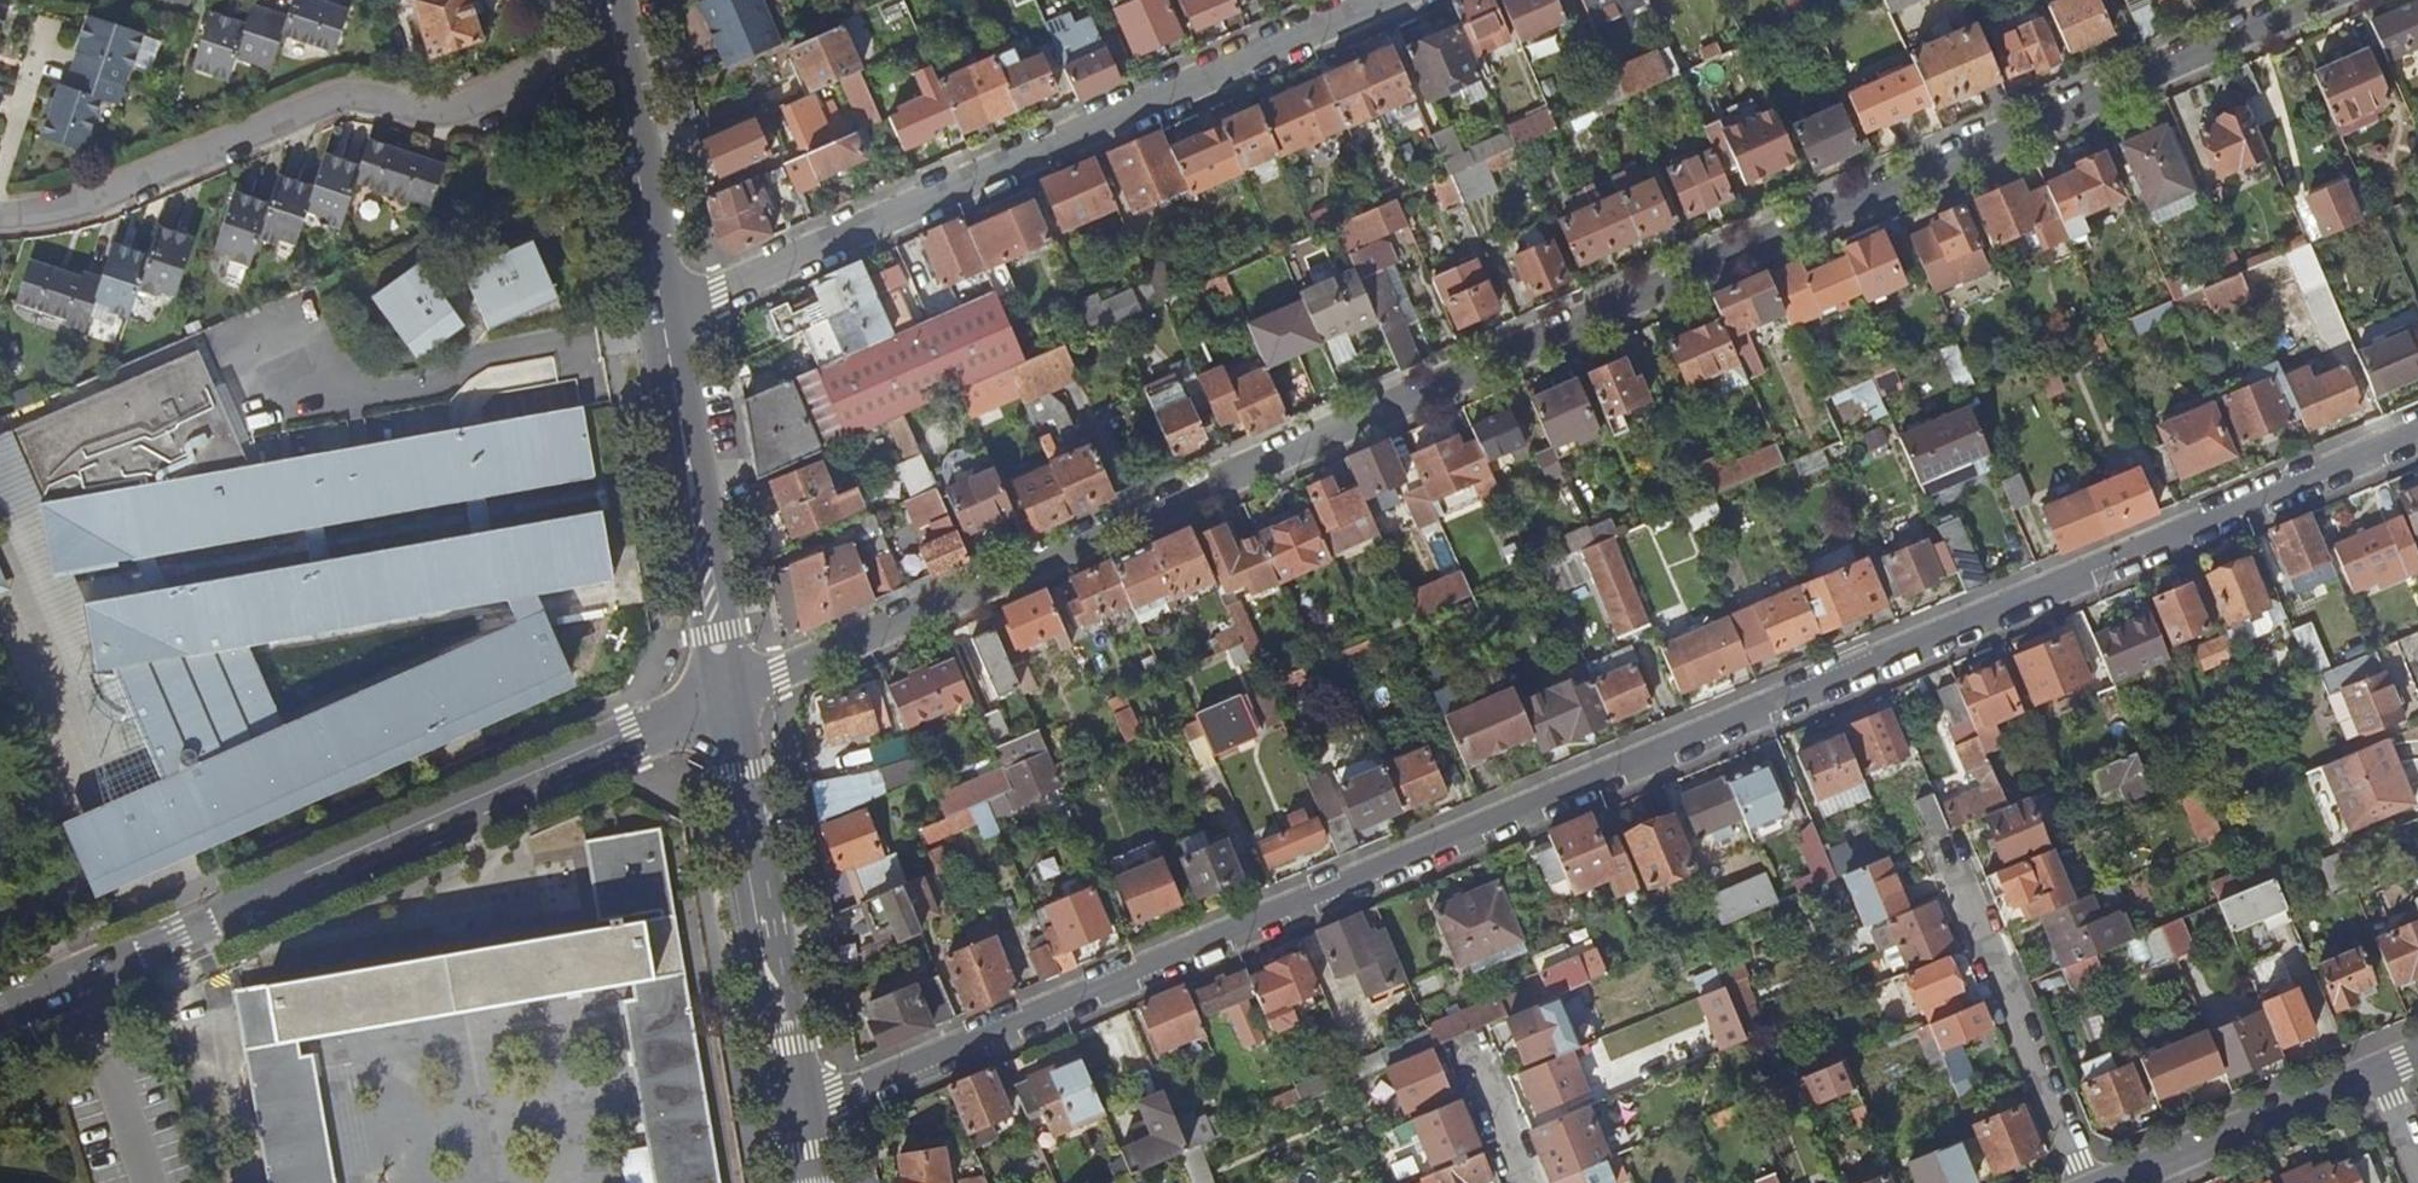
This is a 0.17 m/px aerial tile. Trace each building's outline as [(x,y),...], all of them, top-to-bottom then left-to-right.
[(12,17),(9,16),(13,4),(1,0),(0,0),(0,51),(12,17)] [(253,19),(217,7),(199,62),(235,75),(242,53),(278,65),(289,31),(341,47),(355,4),(344,0),(298,0),(294,11),(261,0),(260,0),(253,19)] [(379,17),(407,6),(405,0),(372,0),(379,17)] [(432,61),(484,44),(470,0),(412,0),(432,61)] [(677,12),(699,2),(705,0),(675,0),(677,12)] [(728,69),(781,47),(761,0),(705,0),(699,2),(728,69)] [(1135,58),(1182,37),(1165,0),(1109,0),(1135,58)] [(1193,33),(1238,13),(1234,6),(1232,0),(1179,0),(1193,33)] [(1464,25),(1474,47),(1492,39),(1495,45),(1511,38),(1495,0),(1460,0),(1454,3),(1464,25)] [(1520,39),(1564,20),(1555,0),(1505,0),(1503,1),(1520,39)] [(1595,28),(1651,4),(1649,0),(1582,0),(1595,28)] [(1894,13),(1923,0),(1888,0),(1894,13)] [(2050,8),(2070,53),(2113,34),(2098,0),(2067,0),(2050,8)] [(2132,13),(2149,5),(2147,0),(2126,0),(2132,13)] [(2391,69),(2396,66),(2393,60),(2417,49),(2417,3),(2371,24),(2391,69)] [(86,46),(73,81),(67,79),(48,132),(92,147),(110,94),(126,99),(138,65),(140,65),(141,61),(157,67),(167,37),(149,30),(150,29),(95,10),(83,45),(86,46)] [(1045,26),(1078,102),(1119,84),(1090,19),(1073,26),(1068,16),(1045,26)] [(1996,40),(2012,76),(2037,65),(2040,71),(2061,61),(2043,19),(1996,40)] [(1944,40),(1912,55),(1918,68),(1934,103),(1936,108),(2003,79),(1979,25),(1954,36),(1948,22),(1938,27),(1944,40)] [(1458,27),(1490,97),(1495,94),(1474,47),(1464,25),(1458,27)] [(1408,49),(1430,100),(1451,91),(1454,98),(1463,94),(1468,106),(1490,97),(1458,27),(1408,49)] [(793,48),(813,93),(842,81),(859,73),(839,28),(793,48)] [(1360,62),(1381,111),(1389,127),(1423,112),(1394,47),(1360,62)] [(1703,55),(1707,63),(1724,56),(1720,47),(1703,55)] [(1615,73),(1626,99),(1631,97),(1647,90),(1682,74),(1670,48),(1615,73)] [(2315,76),(2337,126),(2389,103),(2367,53),(2315,76)] [(994,60),(1016,110),(1055,93),(1040,58),(1015,68),(1009,54),(994,60)] [(994,60),(967,72),(989,122),(1016,110),(994,60)] [(1327,77),(1349,125),(1381,111),(1360,62),(1327,77)] [(2232,71),(2246,101),(2263,94),(2249,64),(2232,71)] [(1881,76),(1883,82),(1850,97),(1852,102),(1866,133),(1934,103),(1918,68),(1908,72),(1905,66),(1881,76)] [(1595,77),(1608,107),(1626,99),(1615,73),(1613,69),(1595,77)] [(939,84),(948,104),(961,134),(989,122),(967,72),(939,84)] [(842,81),(864,130),(882,122),(859,73),(842,81)] [(1259,107),(1280,154),(1281,155),(1349,125),(1327,77),(1259,107)] [(1631,97),(1640,118),(1657,111),(1647,90),(1631,97)] [(1837,94),(1842,107),(1852,102),(1850,97),(1847,90),(1837,94)] [(786,108),(804,149),(832,137),(826,124),(839,118),(832,103),(819,108),(813,96),(786,108)] [(1795,128),(1815,172),(1872,147),(1866,133),(1852,102),(1842,107),(1795,128)] [(928,113),(941,144),(962,135),(961,134),(948,104),(928,113)] [(1226,127),(1244,167),(1245,169),(1280,154),(1259,107),(1239,117),(1236,111),(1228,115),(1230,120),(1224,123),(1226,127)] [(1715,150),(1727,177),(1742,171),(1747,184),(1799,161),(1796,156),(1775,108),(1760,114),(1725,129),(1721,119),(1705,127),(1715,150)] [(1510,128),(1511,131),(1518,146),(1520,145),(1556,129),(1560,128),(1552,109),(1510,128)] [(2202,136),(2221,179),(2267,159),(2246,112),(2242,113),(2237,112),(2223,118),(2221,123),(2218,125),(2219,128),(2202,136)] [(705,140),(722,179),(769,158),(759,136),(773,130),(766,114),(705,140)] [(1569,124),(1574,136),(1591,129),(1586,117),(1569,124)] [(826,124),(832,137),(834,143),(848,137),(839,118),(826,124)] [(1172,149),(1192,195),(1214,186),(1205,166),(1220,159),(1227,174),(1244,167),(1226,127),(1217,123),(1207,127),(1206,134),(1172,149)] [(1434,136),(1451,175),(1454,174),(1502,153),(1495,138),(1471,149),(1471,151),(1465,154),(1453,128),(1434,136)] [(2166,128),(2123,147),(2142,190),(2152,212),(2195,193),(2186,172),(2166,128)] [(1111,153),(1138,214),(1183,194),(1188,205),(1195,201),(1192,195),(1172,149),(1164,130),(1111,153)] [(1495,138),(1502,153),(1518,146),(1511,131),(1495,138)] [(298,259),(302,244),(310,222),(326,227),(330,217),(347,223),(363,177),(415,195),(416,193),(438,200),(453,158),(375,134),(367,160),(332,148),(321,181),(286,169),(276,197),(242,186),(222,243),(238,249),(236,254),(258,261),(265,238),(285,244),(282,254),(298,259)] [(834,143),(784,165),(796,193),(819,183),(818,180),(865,160),(853,135),(848,137),(834,143)] [(1454,174),(1466,203),(1467,204),(1500,189),(1492,172),(1525,157),(1520,145),(1518,146),(1502,153),(1454,174)] [(1671,170),(1691,215),(1735,196),(1727,177),(1715,150),(1671,170)] [(2081,172),(2047,187),(2069,237),(2071,241),(2089,233),(2082,216),(2124,198),(2105,154),(2079,166),(2081,172)] [(1045,182),(1066,227),(1118,205),(1098,159),(1045,182)] [(1622,194),(1641,237),(1680,220),(1670,199),(1662,202),(1652,181),(1632,190),(1624,171),(1613,176),(1622,194)] [(1437,182),(1449,210),(1466,203),(1454,174),(1451,175),(1437,182)] [(708,198),(716,239),(737,251),(772,236),(769,229),(753,192),(748,180),(708,198)] [(1976,202),(1996,246),(2041,226),(2050,245),(2069,237),(2047,187),(2027,196),(2021,183),(1976,202)] [(1585,193),(1611,250),(1641,237),(1622,194),(1602,203),(1594,185),(1584,189),(1585,193)] [(2310,201),(2326,237),(2326,239),(2362,223),(2345,185),(2310,200),(2310,201)] [(1378,192),(1384,205),(1399,198),(1393,186),(1378,192)] [(753,192),(769,229),(774,226),(758,190),(753,192)] [(1576,214),(1562,221),(1581,264),(1611,250),(1585,193),(1571,200),(1576,214)] [(2195,193),(2152,212),(2157,223),(2200,205),(2195,193)] [(1358,268),(1380,320),(1402,369),(1422,360),(1397,304),(1410,298),(1396,266),(1381,272),(1370,247),(1412,229),(1399,198),(1384,205),(1339,225),(1358,268)] [(972,229),(994,279),(1009,272),(1004,260),(1053,238),(1036,200),(972,229)] [(2298,206),(2314,242),(2326,237),(2310,201),(2298,206)] [(1306,213),(1316,235),(1339,225),(1329,203),(1306,213)] [(1913,242),(1936,294),(1973,278),(1991,271),(1962,209),(1941,218),(1944,224),(1933,229),(1935,232),(1913,242)] [(2362,223),(2367,236),(2387,228),(2382,215),(2378,217),(2362,223)] [(923,236),(946,285),(987,267),(965,218),(923,236)] [(120,237),(109,272),(91,266),(90,271),(37,254),(23,297),(75,315),(74,318),(92,324),(97,309),(112,314),(115,306),(136,313),(146,285),(163,291),(165,286),(181,292),(201,232),(166,221),(156,249),(120,237)] [(1848,259),(1862,292),(1866,301),(1903,284),(1897,270),(1912,263),(1900,236),(1885,242),(1882,235),(1844,251),(1848,259)] [(1516,257),(1521,268),(1524,274),(1532,294),(1568,278),(1552,241),(1516,257)] [(467,274),(493,333),(562,301),(537,244),(467,274)] [(1769,274),(1786,313),(1792,327),(1823,313),(1826,318),(1838,313),(1838,311),(1850,305),(1847,299),(1862,292),(1848,259),(1808,277),(1801,260),(1769,274)] [(2200,274),(2185,280),(2192,296),(2225,282),(2220,270),(2215,259),(2197,267),(2200,274)] [(1434,280),(1444,303),(1449,300),(1460,325),(1499,308),(1479,260),(1434,280)] [(2244,274),(2249,288),(2281,274),(2276,260),(2245,273),(2244,274)] [(2240,261),(2220,270),(2225,282),(2244,274),(2245,273),(2240,261)] [(1147,270),(1154,286),(1162,303),(1167,301),(1180,295),(1165,262),(1147,270)] [(840,273),(855,308),(901,288),(909,285),(901,266),(870,279),(862,263),(840,273)] [(422,339),(433,354),(468,328),(424,266),(376,300),(410,348),(422,339)] [(1309,311),(1322,340),(1326,338),(1339,366),(1359,357),(1348,329),(1355,326),(1357,329),(1380,320),(1358,268),(1301,293),(1309,311)] [(1515,271),(1517,277),(1524,274),(1521,268),(1515,271)] [(1991,271),(1973,278),(1975,284),(1993,276),(1991,271)] [(994,279),(1001,296),(1016,289),(1009,272),(994,279)] [(772,313),(784,340),(805,331),(855,308),(840,273),(816,283),(824,302),(794,315),(790,306),(772,313)] [(1214,280),(1224,301),(1236,295),(1227,274),(1214,280)] [(1713,299),(1749,381),(1765,374),(1747,330),(1786,313),(1769,274),(1713,299)] [(2192,296),(2177,302),(2172,304),(2177,314),(2210,300),(2217,315),(2254,300),(2249,288),(2244,274),(2225,282),(2192,296)] [(1081,301),(1095,333),(1117,323),(1154,307),(1162,303),(1154,286),(1137,292),(1136,290),(1104,304),(1098,294),(1081,301)] [(855,308),(871,344),(916,324),(901,288),(855,308)] [(931,319),(962,391),(1012,369),(1028,362),(997,290),(931,319)] [(1276,302),(1285,322),(1309,311),(1301,293),(1300,291),(1276,302)] [(1154,307),(1117,323),(1118,324),(1122,333),(1159,317),(1154,307)] [(805,331),(819,367),(871,344),(855,308),(805,331)] [(746,399),(760,479),(823,451),(795,387),(823,375),(851,439),(891,422),(906,415),(962,391),(931,319),(930,318),(916,324),(871,344),(819,367),(746,399)] [(1672,343),(1690,385),(1737,364),(1719,323),(1672,343)] [(2359,357),(2375,397),(2417,379),(2417,336),(2413,338),(2412,335),(2359,357)] [(420,362),(433,354),(422,339),(410,348),(420,362)] [(1944,350),(1962,393),(1963,392),(1976,387),(1976,385),(1958,344),(1944,350)] [(1012,369),(1023,393),(1026,399),(1041,433),(1054,464),(1056,470),(1075,511),(1114,494),(1093,445),(1084,449),(1065,405),(1049,392),(1081,377),(1067,345),(1028,362),(1012,369)] [(1309,358),(1317,377),(1285,391),(1296,415),(1345,393),(1326,350),(1309,358)] [(1866,361),(1874,379),(1876,378),(1896,370),(1888,352),(1866,361)] [(326,526),(471,500),(488,498),(600,478),(586,408),(254,469),(203,353),(13,433),(45,505),(57,574),(74,571),(139,560),(155,556),(309,529),(326,526)] [(1176,373),(1145,387),(1148,394),(1198,372),(1192,358),(1174,367),(1176,373)] [(1589,377),(1615,436),(1630,429),(1623,412),(1652,400),(1642,379),(1634,382),(1625,361),(1589,377)] [(962,391),(972,415),(1023,393),(1012,369),(962,391)] [(1269,369),(1230,385),(1223,371),(1202,380),(1214,407),(1220,422),(1242,412),(1252,435),(1290,418),(1269,369)] [(1876,378),(1884,396),(1905,388),(1896,370),(1876,378)] [(2287,379),(2308,432),(2362,410),(2346,370),(2314,383),(2309,370),(2287,379)] [(1148,394),(1176,456),(1198,446),(1196,441),(1205,437),(1196,415),(1214,407),(1202,380),(1198,372),(1148,394)] [(1557,391),(1534,401),(1554,447),(1559,459),(1583,449),(1581,444),(1600,436),(1573,373),(1553,381),(1557,391)] [(795,387),(823,451),(851,439),(823,375),(795,387)] [(2256,382),(2258,387),(2267,384),(2264,378),(2256,382)] [(2227,400),(2245,444),(2291,425),(2272,381),(2267,384),(2258,387),(2227,400)] [(1013,405),(1017,414),(1012,416),(1019,433),(1024,431),(1028,439),(1041,433),(1026,399),(1013,405)] [(2163,428),(2169,443),(2153,450),(2167,484),(2232,457),(2211,408),(2163,428)] [(1902,439),(1920,483),(1941,474),(1989,455),(1970,410),(1902,439)] [(1473,428),(1479,440),(1494,476),(1516,466),(1510,453),(1525,446),(1517,427),(1510,411),(1473,428)] [(891,422),(906,456),(921,449),(906,415),(891,422)] [(1517,427),(1525,446),(1531,443),(1522,424),(1517,427)] [(89,604),(74,571),(57,574),(45,505),(13,433),(0,438),(0,492),(81,675),(92,673),(116,669),(110,656),(99,659),(88,604),(89,604)] [(1459,437),(1414,457),(1427,487),(1434,502),(1475,483),(1483,501),(1485,507),(1505,499),(1494,476),(1479,440),(1463,447),(1459,437)] [(1352,457),(1370,498),(1407,481),(1389,441),(1352,457)] [(1537,454),(1550,482),(1566,475),(1559,459),(1554,447),(1537,454)] [(1695,469),(1708,499),(1714,496),(1755,479),(1787,466),(1778,447),(1722,471),(1717,459),(1695,469)] [(939,469),(948,489),(961,483),(959,478),(981,468),(983,473),(995,468),(986,448),(972,455),(971,453),(969,453),(967,452),(965,451),(962,451),(959,451),(956,451),(953,453),(952,454),(950,455),(948,457),(947,458),(946,461),(945,463),(944,466),(944,467),(939,469)] [(902,468),(915,497),(937,487),(931,472),(921,449),(906,456),(910,465),(902,468)] [(1795,462),(1802,477),(1831,465),(1824,450),(1795,462)] [(898,460),(902,468),(910,465),(906,456),(898,460)] [(2077,467),(2087,492),(2106,537),(2158,515),(2139,470),(2099,488),(2088,462),(2077,467)] [(821,463),(774,484),(785,510),(832,489),(821,463)] [(1036,472),(1038,477),(1056,470),(1054,464),(1036,472)] [(2067,472),(2077,497),(2087,492),(2077,467),(2067,472)] [(946,490),(949,497),(965,533),(1014,512),(995,468),(983,473),(981,468),(959,478),(961,483),(948,489),(946,490)] [(931,472),(937,487),(943,500),(949,497),(946,490),(948,489),(939,469),(931,472)] [(1036,472),(1012,483),(1014,489),(1019,488),(1036,529),(1075,511),(1056,470),(1038,477),(1036,472)] [(1920,483),(1926,497),(1947,489),(1941,474),(1920,483)] [(2002,485),(2015,515),(2033,507),(2020,477),(2002,485)] [(1314,514),(1332,555),(1347,549),(1352,559),(1386,544),(1360,485),(1340,494),(1333,478),(1313,487),(1323,510),(1314,514)] [(1475,483),(1434,502),(1442,519),(1483,501),(1475,483)] [(832,489),(785,510),(796,535),(863,506),(856,487),(835,496),(832,489)] [(907,500),(928,546),(922,549),(933,574),(969,558),(943,500),(937,487),(915,497),(907,500)] [(1414,493),(1429,528),(1443,522),(1442,519),(1434,502),(1427,487),(1414,493)] [(2077,497),(2043,511),(2062,556),(2106,537),(2087,492),(2077,497)] [(2417,537),(2417,492),(2401,499),(2417,537)] [(1684,493),(1665,501),(1671,515),(1685,509),(1690,507),(1684,493)] [(1685,509),(1695,532),(1724,520),(1714,496),(1708,499),(1690,507),(1685,509)] [(477,535),(494,533),(488,498),(471,500),(477,535)] [(1260,537),(1280,581),(1280,582),(1334,558),(1332,555),(1314,514),(1309,503),(1278,518),(1282,527),(1260,537)] [(166,782),(167,783),(172,781),(177,792),(173,794),(193,841),(208,834),(353,772),(355,778),(435,748),(431,737),(575,675),(540,596),(617,581),(606,513),(494,533),(477,535),(331,561),(315,564),(169,590),(153,593),(89,604),(88,604),(99,659),(110,656),(116,669),(118,675),(92,673),(94,682),(101,696),(107,703),(115,710),(123,715),(138,719),(166,782)] [(865,519),(881,556),(869,561),(884,596),(907,585),(877,514),(865,519)] [(2272,532),(2291,578),(2331,562),(2312,515),(2272,532)] [(1946,544),(1956,570),(1967,595),(1989,586),(1959,518),(1938,527),(1946,544)] [(1614,520),(1591,530),(1597,544),(1598,545),(1616,538),(1621,536),(1614,520)] [(2355,595),(2406,573),(2408,577),(2417,573),(2417,556),(2403,521),(2335,550),(2355,595)] [(1616,538),(1621,552),(1653,538),(1648,525),(1621,536),(1616,538)] [(315,564),(331,561),(326,526),(309,529),(315,564)] [(1203,536),(1228,592),(1222,595),(1227,606),(1244,644),(1257,674),(1269,668),(1235,590),(1250,584),(1254,592),(1280,581),(1260,537),(1258,532),(1233,542),(1226,526),(1203,536)] [(1116,560),(1136,603),(1141,615),(1146,613),(1150,620),(1171,610),(1173,613),(1181,610),(1176,599),(1183,596),(1185,600),(1204,592),(1202,588),(1216,582),(1192,527),(1116,560)] [(1565,537),(1573,556),(1578,554),(1584,551),(1598,545),(1597,544),(1591,530),(1590,527),(1565,537)] [(1584,551),(1621,640),(1653,626),(1621,552),(1616,538),(1598,545),(1584,551)] [(775,572),(787,638),(876,599),(855,543),(775,572)] [(1912,543),(1901,548),(1903,554),(1915,549),(1912,543)] [(1873,566),(1888,603),(1903,597),(1905,599),(1944,583),(1941,577),(1956,570),(1946,544),(1931,551),(1928,544),(1915,549),(1903,554),(1873,566)] [(1573,556),(1546,567),(1551,580),(1584,566),(1578,554),(1573,556)] [(153,593),(169,590),(155,556),(139,560),(153,593)] [(1074,578),(1083,600),(1073,605),(1082,626),(1136,603),(1116,560),(1074,578)] [(1871,562),(1802,591),(1820,635),(1889,605),(1888,603),(1873,566),(1871,562)] [(2209,579),(2228,625),(2268,608),(2249,562),(2209,579)] [(1414,603),(1421,619),(1477,596),(1467,574),(1411,598),(1414,603)] [(1051,582),(1058,600),(1077,593),(1071,575),(1051,582)] [(1176,599),(1181,610),(1220,592),(1216,582),(1202,588),(1204,592),(1185,600),(1183,596),(1176,599)] [(2156,602),(2175,647),(2210,632),(2191,587),(2156,602)] [(1006,608),(1025,647),(1057,633),(1062,644),(1071,640),(1048,590),(1006,608)] [(1732,620),(1751,664),(1820,635),(1802,591),(1732,620)] [(1562,604),(1569,623),(1592,613),(1587,600),(1572,607),(1570,601),(1562,604)] [(1391,613),(1399,629),(1408,625),(1421,619),(1414,603),(1391,613)] [(1215,612),(1225,635),(1220,637),(1220,638),(1211,643),(1217,656),(1244,644),(1227,606),(1215,612)] [(2095,639),(2113,682),(2170,658),(2152,615),(2095,639)] [(1663,650),(1682,696),(1726,677),(1726,676),(1751,665),(1751,664),(1732,620),(1663,650)] [(2295,631),(2315,680),(2321,677),(2334,672),(2313,624),(2295,631)] [(975,640),(1000,697),(1022,688),(1018,678),(1007,653),(997,630),(975,640)] [(2015,661),(2035,707),(2091,683),(2072,637),(2015,661)] [(2199,655),(2207,673),(2221,667),(2224,676),(2242,668),(2231,641),(2199,655)] [(1007,653),(1018,678),(1031,672),(1020,647),(1007,653)] [(2371,656),(2334,672),(2321,677),(2329,698),(2342,693),(2362,739),(2403,721),(2375,655),(2371,656)] [(891,688),(911,734),(977,705),(957,659),(891,688)] [(2002,666),(1957,685),(1972,719),(1980,739),(1984,748),(1986,753),(2006,744),(1997,723),(2022,713),(2002,666)] [(1595,683),(1613,724),(1651,708),(1634,667),(1595,683)] [(1305,668),(1268,684),(1271,690),(1273,696),(1310,681),(1305,668)] [(2270,677),(2277,696),(2299,687),(2291,668),(2270,677)] [(1554,701),(1571,742),(1613,724),(1595,683),(1554,701)] [(1938,693),(1952,728),(1972,719),(1957,685),(1938,693)] [(2099,696),(2111,723),(2128,716),(2116,688),(2099,696)] [(1446,718),(1466,767),(1536,737),(1516,689),(1446,718)] [(1256,696),(1270,729),(1284,722),(1273,696),(1271,690),(1256,696)] [(2241,697),(2246,709),(2258,704),(2253,692),(2241,697)] [(822,705),(832,745),(877,734),(867,693),(822,705)] [(1242,697),(1257,734),(1263,732),(1248,694),(1242,697)] [(1112,700),(1129,743),(1145,736),(1134,708),(1129,710),(1123,696),(1112,700)] [(1199,716),(1215,753),(1257,734),(1242,697),(1199,716)] [(2227,704),(2232,715),(2246,709),(2241,697),(2227,704)] [(983,718),(997,750),(1015,742),(1001,710),(983,718)] [(1846,731),(1864,776),(1909,757),(1890,713),(1846,731)] [(1038,722),(1041,730),(1057,767),(1071,761),(1052,716),(1038,722)] [(1041,730),(1015,742),(997,750),(1006,770),(1015,791),(989,802),(996,818),(1018,808),(1017,806),(1065,786),(1060,772),(1057,767),(1041,730)] [(1191,743),(1203,771),(1219,765),(1214,754),(1207,736),(1191,743)] [(1798,759),(1817,803),(1863,783),(1845,739),(1798,759)] [(1948,808),(1957,830),(1965,827),(1987,817),(2009,808),(1986,753),(1984,748),(1980,739),(1958,749),(1968,774),(1971,773),(1985,783),(1985,791),(1972,797),(1963,801),(1948,808)] [(2324,769),(2342,812),(2350,833),(2412,807),(2386,743),(2324,769)] [(1427,750),(1385,767),(1403,812),(1446,794),(1427,750)] [(1336,773),(1360,830),(1403,812),(1385,767),(1380,755),(1336,773)] [(2090,773),(2100,796),(2122,787),(2129,804),(2152,793),(2137,755),(2090,773)] [(1728,781),(1744,818),(1752,836),(1790,819),(1766,765),(1728,781)] [(2306,776),(2323,820),(2342,812),(2324,769),(2306,776)] [(939,798),(948,819),(973,808),(989,802),(1015,791),(1006,770),(939,798)] [(812,785),(818,825),(866,805),(860,776),(812,785)] [(1311,786),(1341,858),(1359,851),(1345,815),(1340,817),(1325,780),(1311,786)] [(94,884),(193,841),(173,794),(177,792),(172,781),(167,783),(166,782),(68,825),(85,863),(94,884)] [(1684,799),(1700,836),(1712,831),(1717,844),(1735,837),(1729,824),(1744,818),(1728,781),(1684,799)] [(2185,796),(2203,841),(2212,837),(2215,846),(2225,841),(2214,815),(2204,789),(2185,796)] [(1960,794),(1963,801),(1972,797),(1969,791),(1960,794)] [(1916,802),(1925,827),(1918,831),(1923,844),(1953,832),(1936,793),(1916,802)] [(1987,817),(2010,870),(2052,852),(2029,799),(2009,808),(1987,817)] [(920,831),(927,847),(941,841),(980,824),(973,808),(948,819),(920,831)] [(877,837),(867,813),(828,828),(845,871),(850,870),(861,906),(864,904),(904,888),(909,886),(897,855),(894,856),(884,834),(877,837)] [(1292,833),(1261,846),(1270,869),(1325,844),(1317,823),(1305,828),(1300,817),(1288,822),(1292,833)] [(1628,837),(1650,888),(1695,869),(1673,817),(1628,837)] [(1555,849),(1574,893),(1609,877),(1618,897),(1639,888),(1619,840),(1602,847),(1590,819),(1549,836),(1555,849)] [(1808,857),(1817,889),(1838,880),(1828,856),(1814,824),(1797,832),(1808,857)] [(659,829),(585,843),(598,912),(672,898),(659,829)] [(1181,842),(1188,859),(1212,849),(1205,832),(1181,842)] [(927,847),(938,873),(939,875),(953,869),(941,841),(927,847)] [(1185,861),(1200,898),(1242,880),(1227,843),(1212,849),(1188,859),(1185,861)] [(2339,855),(2344,867),(2361,860),(2356,848),(2339,855)] [(1540,864),(1556,901),(1574,893),(1555,849),(1533,858),(1536,866),(1540,864)] [(1987,880),(1996,901),(2010,895),(2016,909),(2027,905),(2034,921),(2042,918),(2080,902),(2058,850),(2052,852),(2010,870),(1987,880)] [(1828,856),(1838,880),(1846,876),(1851,874),(1841,851),(1828,856)] [(2320,862),(2334,896),(2353,888),(2344,867),(2339,855),(2320,862)] [(1846,876),(1869,929),(1873,927),(1908,912),(1886,860),(1851,874),(1846,876)] [(1119,879),(1138,924),(1180,906),(1162,861),(1119,879)] [(2275,881),(2281,894),(2295,888),(2290,875),(2275,881)] [(904,888),(919,924),(939,915),(934,902),(940,899),(931,876),(909,886),(904,888)] [(2208,888),(2215,906),(2219,905),(2235,898),(2227,880),(2208,888)] [(2219,905),(2232,936),(2289,913),(2281,894),(2275,881),(2247,893),(2235,898),(2219,905)] [(1713,902),(1724,928),(1781,904),(1772,882),(1730,900),(1728,896),(1713,902)] [(1436,911),(1461,969),(1524,943),(1499,884),(1436,911)] [(864,904),(879,938),(892,933),(898,930),(903,941),(923,933),(919,924),(904,888),(864,904)] [(2113,888),(2093,897),(2104,922),(2112,919),(2111,916),(2119,912),(2121,915),(2124,913),(2113,888)] [(1049,908),(1057,927),(1044,933),(1050,947),(1062,976),(1078,969),(1070,952),(1112,934),(1094,889),(1049,908)] [(2042,918),(2064,970),(2097,956),(2115,948),(2132,941),(2130,938),(2134,936),(2124,913),(2121,915),(2119,912),(2111,916),(2112,919),(2104,922),(2093,897),(2080,902),(2042,918)] [(1891,929),(1899,947),(1946,928),(1937,907),(1890,927),(1891,929)] [(1357,969),(1374,1006),(1413,990),(1387,930),(1370,937),(1361,915),(1318,933),(1337,978),(1357,969)] [(667,922),(623,929),(622,921),(610,923),(612,931),(451,958),(246,992),(258,1065),(248,1067),(267,1182),(332,1182),(313,1055),(301,1058),(298,1044),(630,987),(633,1003),(625,1005),(654,1182),(720,1182),(689,990),(678,992),(667,922)] [(2164,928),(2178,961),(2195,954),(2181,921),(2164,928)] [(1860,933),(1864,942),(1877,937),(1873,927),(1869,929),(1860,933)] [(968,944),(994,1004),(1019,994),(991,928),(972,936),(974,942),(968,944)] [(1899,947),(1908,969),(1954,949),(1946,928),(1899,947)] [(2146,936),(2159,969),(2178,961),(2164,928),(2146,936)] [(2396,989),(2417,980),(2417,928),(2377,945),(2396,989)] [(1882,932),(1890,951),(1899,947),(1891,929),(1882,932)] [(892,933),(897,944),(903,941),(898,930),(892,933)] [(1594,940),(1574,948),(1579,959),(1599,950),(1594,940)] [(949,958),(972,1013),(994,1004),(968,944),(967,942),(959,946),(962,953),(949,958)] [(1524,943),(1461,969),(1465,980),(1528,953),(1524,943)] [(1534,957),(1546,984),(1552,999),(1561,996),(1609,975),(1599,950),(1579,959),(1574,948),(1565,944),(1534,957)] [(1033,954),(1044,983),(1062,976),(1050,947),(1033,954)] [(1885,953),(1894,975),(1908,969),(1899,947),(1890,951),(1885,953)] [(2361,952),(2319,969),(2338,1013),(2358,1004),(2355,996),(2376,987),(2361,952)] [(1280,959),(1279,965),(1299,957),(1292,953),(1280,959)] [(1279,965),(1268,970),(1269,973),(1251,981),(1273,1029),(1274,1028),(1291,1021),(1294,1020),(1292,1014),(1289,1007),(1314,996),(1318,994),(1301,955),(1299,957),(1279,965)] [(2064,970),(2074,992),(2107,979),(2097,956),(2064,970)] [(1906,975),(1920,1009),(1921,1010),(1926,1008),(1934,1025),(1970,1010),(1957,977),(1963,974),(1967,969),(1962,957),(1957,957),(1949,960),(1948,957),(1906,975)] [(1746,964),(1721,974),(1727,988),(1748,980),(1752,978),(1746,964)] [(1694,979),(1702,999),(1727,988),(1718,969),(1694,979)] [(1229,1008),(1247,1050),(1276,1038),(1273,1029),(1251,981),(1248,973),(1198,994),(1207,1017),(1229,1008)] [(1895,980),(1909,1014),(1920,1009),(1906,975),(1895,980)] [(941,977),(877,1005),(883,1020),(878,1023),(889,1048),(958,1019),(941,977)] [(1727,988),(1738,1015),(1759,1006),(1748,980),(1727,988)] [(1546,984),(1492,1007),(1490,1002),(1429,1028),(1431,1033),(1437,1046),(1439,1047),(1444,1044),(1490,1025),(1536,1006),(1552,999),(1546,984)] [(2265,1014),(2280,1050),(2316,1035),(2297,992),(2284,997),(2279,986),(2257,994),(2265,1014)] [(1143,1007),(1162,1052),(1207,1033),(1187,988),(1143,1007)] [(1702,999),(1724,1051),(1749,1041),(1738,1015),(1727,988),(1702,999)] [(1289,1007),(1292,1014),(1294,1020),(1319,1009),(1314,996),(1289,1007)] [(1510,1021),(1528,1065),(1556,1053),(1558,1059),(1573,1053),(1583,1049),(1561,996),(1552,999),(1536,1006),(1538,1010),(1510,1021)] [(1738,1015),(1749,1041),(1770,1032),(1759,1006),(1738,1015)] [(1949,1071),(1965,1110),(1975,1106),(1965,1082),(1968,1080),(1958,1057),(1954,1059),(1949,1047),(1991,1030),(1981,1006),(1970,1010),(1934,1025),(1930,1027),(1949,1071)] [(2225,1073),(2229,1081),(2284,1058),(2280,1050),(2265,1014),(2210,1037),(2225,1073)] [(1274,1028),(1279,1032),(1289,1028),(1291,1021),(1274,1028)] [(1930,1027),(1889,1044),(1892,1052),(1921,1041),(1936,1076),(1949,1071),(1930,1027)] [(1431,1033),(1385,1053),(1390,1066),(1432,1048),(1437,1046),(1431,1033)] [(2142,1062),(2159,1101),(2199,1084),(2225,1073),(2210,1037),(2209,1035),(2196,1040),(2142,1062)] [(1432,1048),(1390,1066),(1388,1067),(1407,1112),(1451,1094),(1432,1048)] [(1826,1057),(1830,1068),(1847,1061),(1842,1050),(1826,1057)] [(1374,1058),(1379,1071),(1388,1067),(1390,1066),(1385,1053),(1374,1058)] [(1522,1074),(1538,1113),(1539,1114),(1570,1101),(1589,1093),(1573,1053),(1558,1059),(1522,1074)] [(1055,1069),(1059,1078),(1086,1066),(1082,1057),(1055,1069)] [(1797,1082),(1801,1092),(1809,1089),(1816,1105),(1857,1087),(1847,1061),(1830,1068),(1797,1082)] [(1015,1086),(1028,1116),(1046,1108),(1058,1133),(1106,1113),(1086,1066),(1059,1078),(1055,1069),(1015,1086)] [(2133,1068),(2086,1087),(2101,1125),(2149,1105),(2133,1068)] [(951,1092),(960,1114),(969,1134),(992,1123),(1012,1115),(992,1070),(949,1088),(951,1092)] [(1335,1074),(1299,1089),(1300,1091),(1305,1103),(1341,1087),(1335,1074)] [(1770,1092),(1746,1103),(1749,1110),(1756,1107),(1759,1115),(1803,1097),(1801,1092),(1797,1082),(1770,1092)] [(1300,1091),(1266,1106),(1271,1117),(1305,1103),(1300,1091)] [(935,1099),(944,1121),(960,1114),(951,1092),(935,1099)] [(1141,1126),(1147,1141),(1123,1151),(1133,1175),(1182,1154),(1190,1151),(1177,1120),(1165,1094),(1142,1103),(1150,1122),(1141,1126)] [(1419,1128),(1435,1166),(1480,1147),(1460,1100),(1388,1130),(1393,1140),(1419,1128)] [(1528,1117),(1533,1131),(1576,1113),(1570,1101),(1539,1114),(1538,1113),(1528,1117)] [(1555,1182),(1556,1182),(1609,1160),(1587,1108),(1576,1113),(1533,1131),(1555,1182)] [(1854,1114),(1861,1130),(1873,1125),(1867,1109),(1854,1114)] [(1977,1129),(1996,1175),(2042,1156),(2022,1109),(1977,1129)] [(1177,1120),(1190,1151),(1216,1140),(1205,1115),(1198,1118),(1195,1112),(1177,1120)] [(992,1123),(969,1134),(975,1147),(998,1137),(992,1123)] [(1910,1166),(1917,1182),(1978,1182),(1993,1177),(1977,1138),(1961,1145),(1953,1125),(1941,1130),(1949,1149),(1910,1166)] [(905,1178),(896,1179),(897,1182),(950,1182),(944,1149),(901,1156),(905,1178)] [(1424,1182),(1484,1182),(1493,1179),(1483,1154),(1423,1179),(1424,1182)] [(2339,1182),(2380,1182),(2369,1156),(2334,1171),(2339,1182)] [(1556,1182),(1625,1182),(1629,1181),(1619,1157),(1611,1161),(1611,1159),(1609,1160),(1556,1182)] [(1105,1164),(1113,1182),(1119,1181),(1111,1162),(1105,1164)] [(1090,1182),(1113,1182),(1105,1164),(1086,1172),(1090,1182)] [(2334,1171),(2331,1165),(2308,1175),(2305,1170),(2286,1179),(2287,1182),(2339,1182),(2334,1171)] [(1214,1166),(1193,1169),(1194,1182),(1216,1182),(1214,1166)] [(1774,1169),(1765,1173),(1767,1180),(1760,1182),(1779,1182),(1774,1169)]
